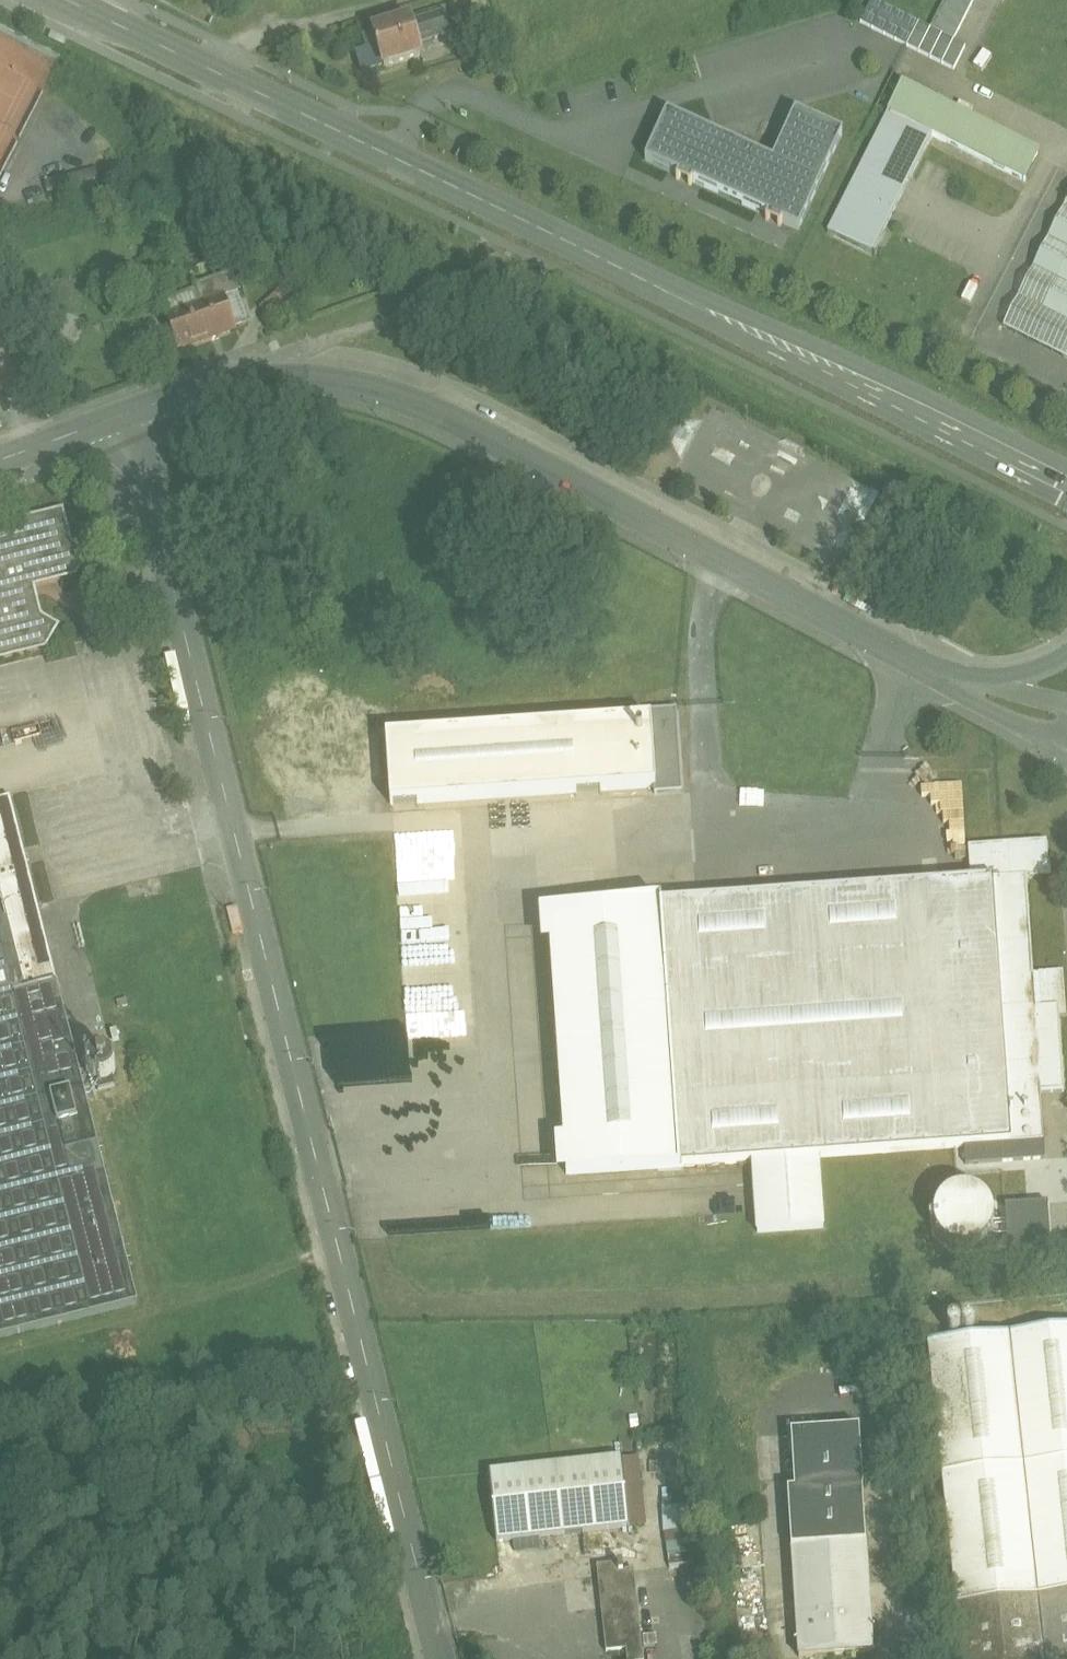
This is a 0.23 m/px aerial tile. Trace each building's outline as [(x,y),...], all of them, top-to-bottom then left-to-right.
[(873,0),(861,23),(907,47),(919,23),(873,0)] [(932,30),(955,41),(976,0),(947,0),(932,30)] [(408,23),(371,35),(372,38),(362,41),(366,52),(357,55),(362,73),(381,67),(382,70),(420,58),(417,46),(422,44),(424,50),(433,48),(431,42),(450,36),(444,17),(410,28),(408,23)] [(932,30),(919,23),(907,47),(953,70),(965,46),(955,41),(932,30)] [(1041,154),(902,84),(827,233),(872,255),(932,136),(1027,183),(1041,154)] [(730,200),(752,151),(667,113),(645,161),(678,176),(677,180),(691,187),(693,183),(730,200)] [(773,161),(752,151),(730,200),(768,217),(766,221),(780,227),(782,223),(799,231),(843,134),(795,113),(773,161)] [(1003,328),(1066,359),(1066,198),(1003,328)] [(223,299),(167,320),(179,352),(235,332),(223,299)] [(46,652),(60,629),(42,618),(35,590),(78,580),(91,555),(73,546),(64,511),(0,527),(0,664),(46,652)] [(681,792),(676,712),(650,714),(651,724),(389,740),(393,803),(653,787),(653,794),(681,792)] [(141,1307),(14,796),(0,799),(0,1342),(141,1307)] [(1052,879),(1050,843),(970,848),(972,885),(542,911),(544,943),(553,943),(566,1141),(556,1142),(559,1176),(1046,1145),(1043,1097),(1066,1095),(1066,1077),(1063,1020),(1066,1020),(1066,1002),(1065,974),(1034,975),(1029,880),(1052,879)] [(488,1230),(486,1173),(469,1174),(472,1231),(488,1230)] [(921,1224),(923,1237),(971,1231),(970,1222),(958,1224),(954,1198),(923,1203),(926,1223),(921,1224)] [(1000,1248),(1050,1246),(1048,1204),(998,1206),(1000,1248)] [(963,1327),(962,1329),(963,1332),(965,1334),(967,1335),(969,1336),(972,1335),(974,1334),(975,1331),(976,1329),(975,1327),(973,1325),(971,1323),(969,1323),(966,1324),(964,1325),(963,1327)] [(961,1333),(961,1331),(960,1328),(959,1326),(957,1325),(954,1325),(952,1325),(950,1326),(948,1329),(948,1331),(949,1333),(950,1335),(952,1337),(955,1337),(957,1337),(959,1335),(961,1333)] [(929,1343),(957,1606),(963,1658),(1066,1658),(1066,1329),(929,1343)] [(860,1430),(792,1435),(795,1492),(788,1492),(792,1550),(866,1545),(863,1489),(860,1430)] [(631,1531),(624,1462),(492,1475),(499,1544),(631,1531)] [(866,1545),(792,1550),(799,1658),(874,1654),(866,1545)] [(597,1568),(607,1654),(627,1652),(628,1658),(644,1658),(635,1571),(624,1573),(623,1565),(597,1568)]
